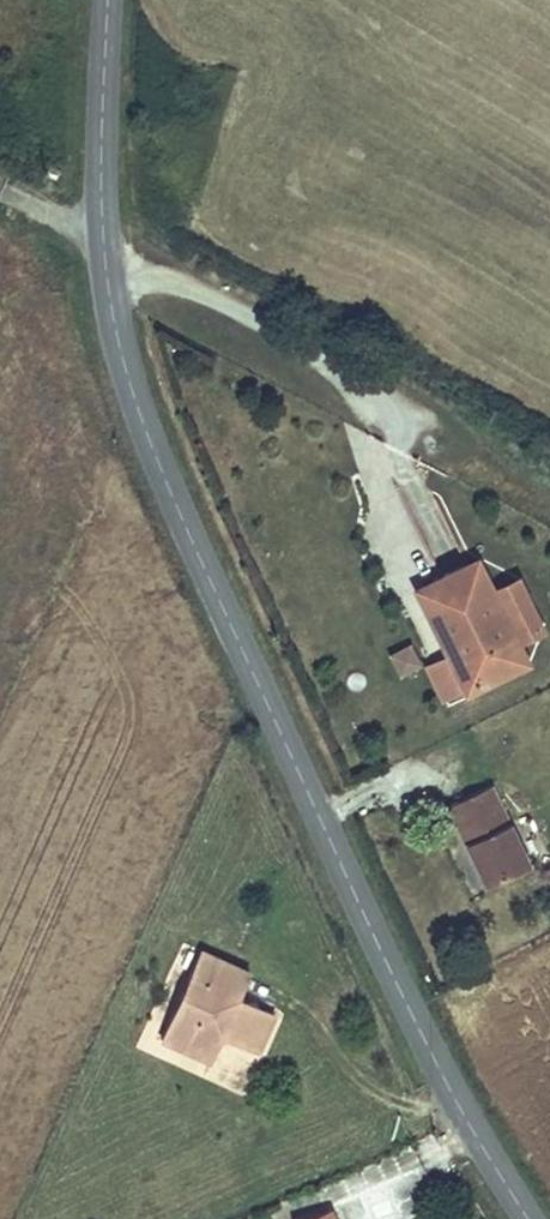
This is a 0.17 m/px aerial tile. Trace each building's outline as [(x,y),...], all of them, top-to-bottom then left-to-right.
[(483,557),(423,586),(472,688),(532,658),(523,637),(497,586),(483,557)] [(521,576),(497,586),(523,637),(546,626),(521,576)] [(490,790),(451,808),(490,889),(530,870),(490,790)] [(250,975),(201,953),(161,1045),(213,1069),(224,1043),(257,1058),(272,1016),(241,1004),(233,1000),(238,988),(245,992),(250,975)] [(245,992),(238,988),(233,1000),(241,1004),(245,992)] [(257,1058),(224,1043),(213,1069),(257,1058)]
